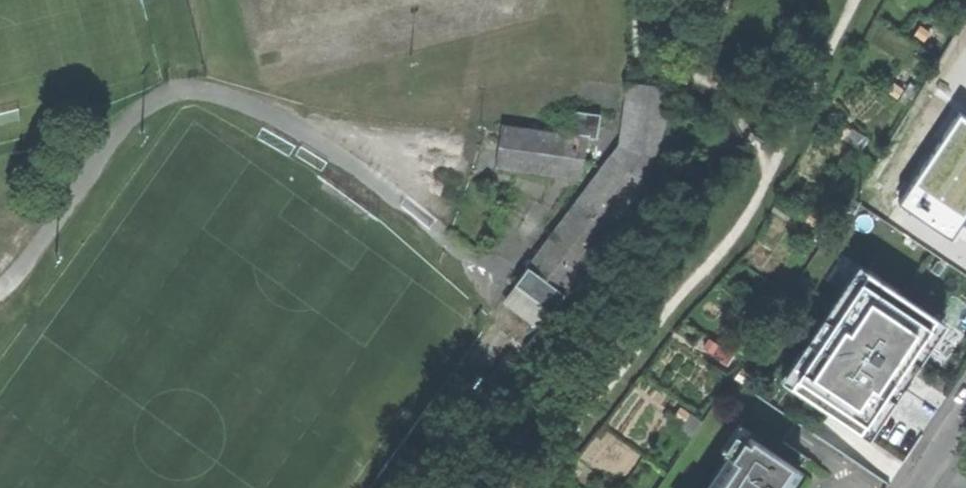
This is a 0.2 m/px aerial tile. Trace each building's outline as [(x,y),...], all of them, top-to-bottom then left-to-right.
[(624,141),(614,153),(649,180),(665,160),(674,83),(631,80),(624,141)] [(494,168),(580,179),(586,137),(595,138),(598,116),(572,112),(572,114),(563,113),(564,108),(544,105),(541,125),(570,130),(569,135),(500,124),(494,168)] [(958,132),(965,138),(957,149),(940,173),(954,183),(951,187),(948,192),(961,202),(965,206),(965,122),(958,132)] [(517,280),(554,307),(574,282),(581,286),(600,260),(591,253),(614,223),(624,229),(659,187),(649,180),(614,153),(517,280)] [(953,309),(868,252),(789,376),(877,431),(953,309)] [(541,321),(554,307),(517,280),(507,295),(541,321)] [(572,322),(562,314),(547,333),(533,350),(544,358),(572,322)] [(526,345),(533,350),(547,333),(539,328),(526,345)] [(808,456),(742,409),(688,487),(787,487),(808,456)]
